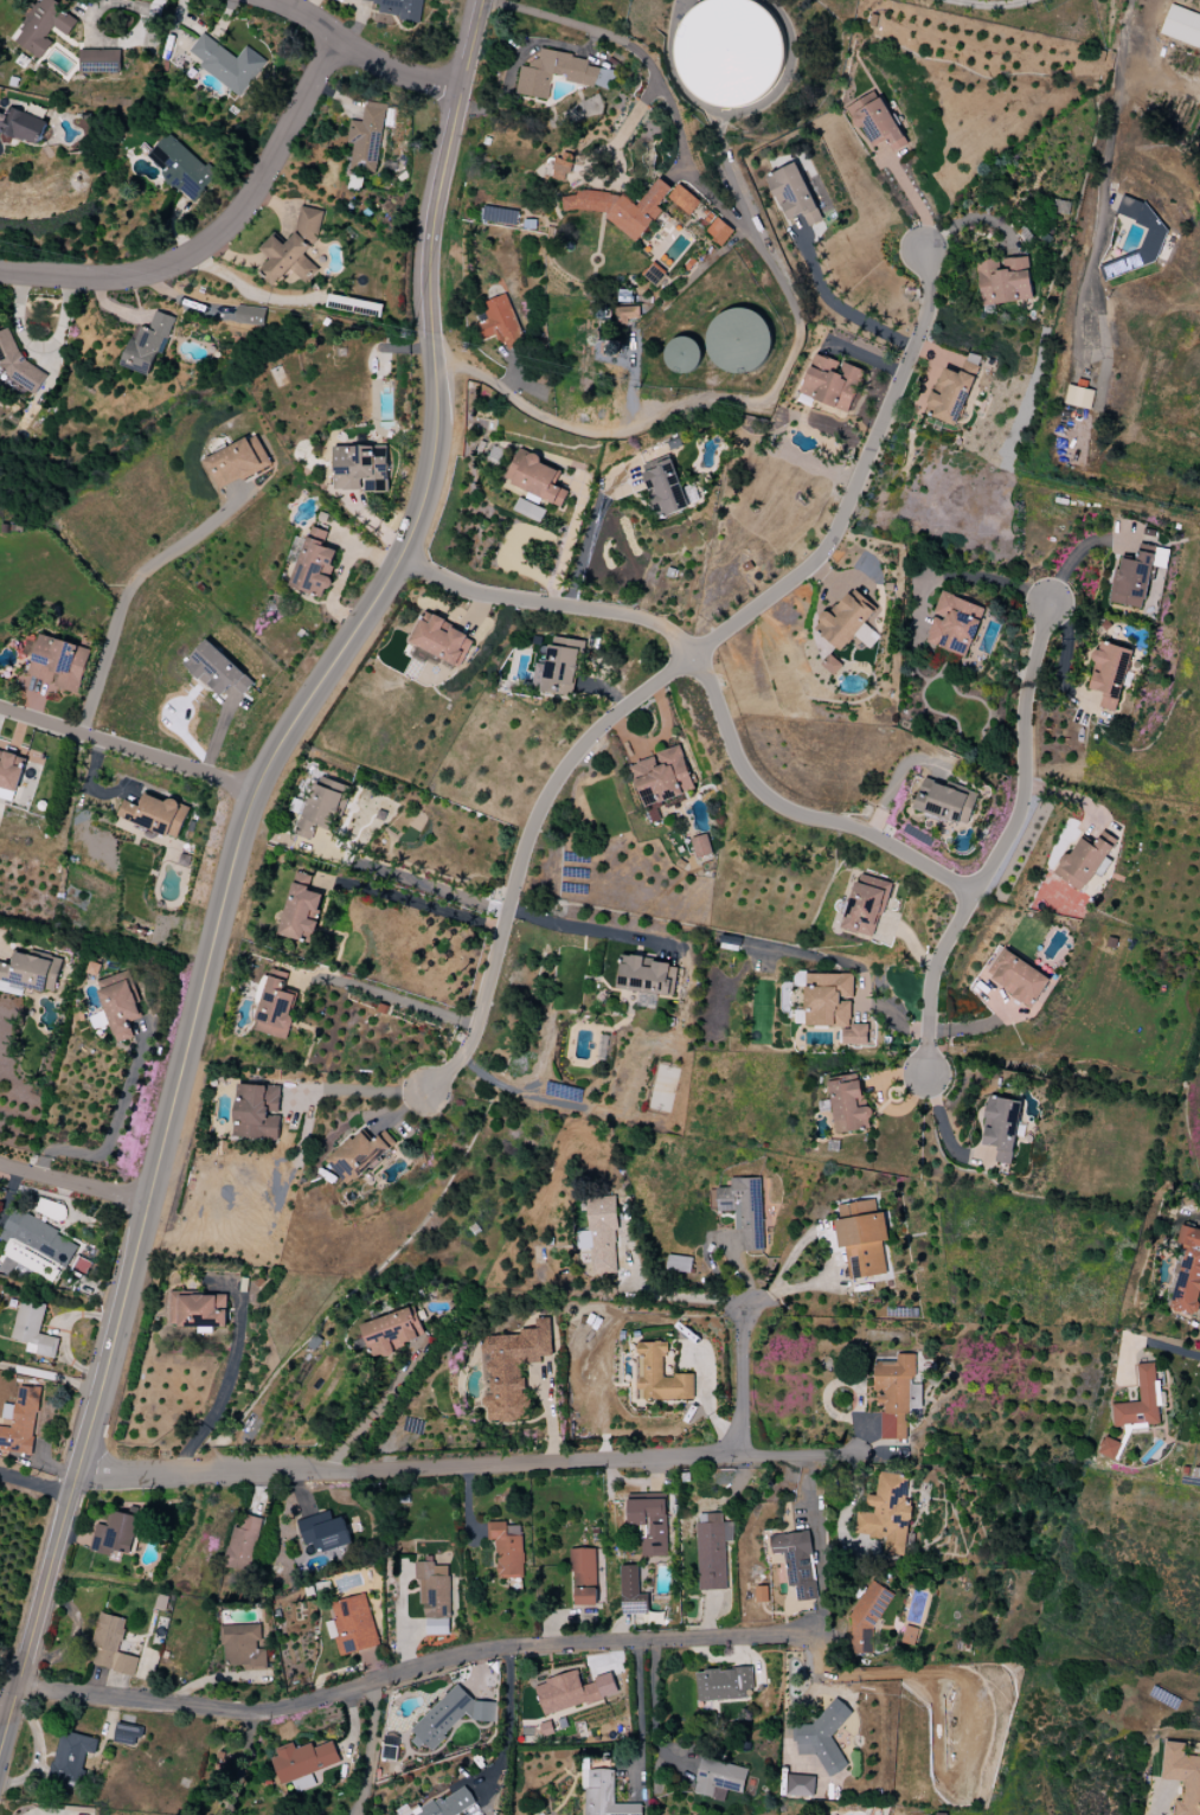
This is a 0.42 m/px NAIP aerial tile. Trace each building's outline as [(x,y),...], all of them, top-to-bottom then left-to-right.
[(52,42),(46,38),(53,28),(69,37),(80,18),(49,0),(38,0),(14,42),(42,59),(52,42)] [(423,0),(356,0),(380,4),(379,15),(420,21),(423,0)] [(694,8),(709,0),(750,0),(763,7),(776,20),(783,36),(785,54),(782,71),(774,88),(759,100),(744,107),(725,108),(707,104),(691,94),(679,78),(673,59),(674,40),(681,23),(694,8)] [(1159,35),(1199,50),(1199,16),(1169,6),(1159,35)] [(237,58),(202,33),(190,52),(203,61),(198,67),(241,97),(266,61),(245,46),(237,58)] [(516,94),(548,99),(552,74),(566,77),(566,82),(612,90),(615,71),(587,66),(589,58),(538,49),(535,68),(521,66),(516,94)] [(121,50),(80,50),(80,73),(121,73),(121,50)] [(908,145),(877,90),(847,107),(872,149),(888,140),(895,152),(908,145)] [(377,173),(386,104),(365,101),(362,122),(351,120),(347,143),(353,144),(349,169),(377,173)] [(41,142),(45,117),(8,110),(7,114),(0,113),(0,134),(41,142)] [(170,132),(146,158),(192,202),(216,177),(170,132)] [(766,175),(785,222),(803,214),(808,226),(821,221),(798,163),(766,175)] [(637,242),(661,210),(657,207),(671,188),(658,178),(637,206),(623,196),(612,195),(609,193),(578,189),(573,197),(563,195),(562,209),(606,214),(605,219),(637,242)] [(700,202),(678,184),(667,198),(689,216),(700,202)] [(1139,252),(1099,266),(1104,281),(1155,263),(1168,226),(1156,222),(1150,205),(1122,195),(1115,215),(1148,226),(1139,252)] [(323,211),(300,207),(295,234),(287,242),(271,239),(262,248),(272,258),(264,267),(262,275),(275,286),(284,276),(292,284),(297,279),(310,282),(314,265),(303,255),(318,240),(323,211)] [(485,207),(483,219),(516,225),(518,213),(485,207)] [(734,231),(716,217),(704,232),(722,246),(734,231)] [(1033,299),(1028,257),(1004,260),(1005,269),(996,270),(995,258),(975,260),(980,306),(1033,299)] [(505,350),(524,344),(507,294),(482,303),(488,320),(476,323),(482,340),(500,334),(505,350)] [(263,326),(266,309),(238,305),(235,322),(263,326)] [(639,306),(615,307),(615,322),(640,321),(639,306)] [(769,369),(767,310),(708,313),(711,372),(769,369)] [(153,376),(172,317),(155,311),(149,329),(135,325),(122,366),(153,376)] [(701,340),(669,337),(665,371),(697,374),(701,340)] [(848,413),(864,370),(841,362),(841,363),(814,354),(799,394),(848,413)] [(933,418),(959,426),(979,366),(966,361),(961,374),(944,368),(936,391),(932,390),(927,403),(936,406),(933,418)] [(1063,403),(1089,410),(1094,391),(1068,385),(1063,403)] [(221,491),(271,464),(255,433),(204,460),(221,491)] [(387,446),(334,446),(335,492),(387,491),(387,446)] [(562,507),(568,491),(555,485),(562,468),(517,451),(505,481),(531,492),(529,499),(542,504),(543,500),(562,507)] [(641,468),(659,520),(690,509),(671,457),(641,468)] [(515,511),(541,522),(546,510),(520,499),(515,511)] [(328,532),(310,526),(291,587),(323,598),(340,546),(325,542),(328,532)] [(1108,602),(1143,610),(1154,560),(1165,563),(1167,553),(1160,552),(1159,555),(1138,551),(1136,561),(1122,558),(1119,570),(1115,569),(1108,602)] [(814,630),(841,652),(854,635),(870,649),(880,637),(864,623),(876,608),(850,587),(814,630)] [(968,657),(985,607),(941,592),(933,615),(934,616),(925,643),(968,657)] [(461,666),(474,635),(422,614),(409,644),(461,666)] [(28,679),(80,692),(91,648),(39,635),(28,679)] [(536,664),(532,690),(574,696),(582,641),(549,637),(545,665),(536,664)] [(254,683),(207,640),(185,664),(221,697),(232,685),(243,695),(254,683)] [(1131,650),(1099,642),(1087,689),(1103,693),(1099,708),(1116,712),(1131,650)] [(694,791),(679,745),(655,753),(656,757),(631,765),(644,807),(694,791)] [(17,791),(25,759),(0,752),(0,787),(17,791)] [(346,786),(324,778),(321,787),(314,784),(295,834),(311,840),(316,826),(330,831),(346,786)] [(914,809),(967,826),(977,796),(924,778),(914,809)] [(117,818),(178,839),(188,808),(143,792),(139,805),(123,800),(117,818)] [(1052,873),(1082,892),(1116,840),(1103,831),(1094,846),(1081,838),(1069,857),(1065,854),(1052,873)] [(712,854),(706,834),(691,839),(696,859),(712,854)] [(191,856),(180,854),(178,865),(189,867),(191,856)] [(281,936),(313,943),(322,894),(308,891),(311,875),(293,872),(281,936)] [(842,929),(875,938),(890,883),(857,874),(842,929)] [(1032,1007),(1050,978),(1003,949),(985,977),(1032,1007)] [(21,996),(23,986),(54,994),(61,962),(14,951),(11,965),(0,962),(0,991),(21,996)] [(618,990),(674,996),(677,963),(621,957),(618,990)] [(96,982),(106,1012),(97,1014),(102,1027),(110,1024),(116,1042),(133,1037),(129,1022),(141,1018),(126,972),(96,982)] [(807,974),(806,1026),(842,1027),(842,1045),(867,1045),(867,1024),(851,1024),(851,1000),(853,1000),(853,974),(807,974)] [(287,1040),(294,1018),(290,1017),(298,992),(283,988),(285,981),(269,976),(253,1030),(287,1040)] [(831,1079),(834,1132),(871,1130),(869,1107),(861,1107),(860,1077),(831,1079)] [(233,1138),(280,1141),(281,1116),(279,1116),(281,1087),(236,1085),(233,1138)] [(1012,1165),(1020,1100),(988,1097),(982,1145),(997,1147),(995,1163),(1012,1165)] [(371,1142),(362,1131),(326,1161),(347,1186),(396,1144),(385,1131),(371,1142)] [(763,1251),(761,1178),(731,1179),(732,1188),(710,1189),(711,1210),(735,1209),(735,1231),(741,1231),(741,1251),(763,1251)] [(587,1197),(589,1234),(577,1235),(578,1249),(590,1248),(592,1275),(618,1273),(614,1196),(587,1197)] [(887,1274),(882,1241),(888,1240),(884,1212),(879,1213),(877,1200),(838,1205),(840,1221),(835,1222),(838,1249),(844,1248),(849,1280),(887,1274)] [(80,1243),(13,1210),(0,1236),(0,1239),(10,1244),(4,1257),(52,1280),(59,1266),(67,1269),(80,1243)] [(1181,1226),(1177,1244),(1181,1245),(1167,1308),(1194,1314),(1199,1292),(1199,1230),(1181,1226)] [(691,1273),(692,1257),(668,1255),(667,1272),(691,1273)] [(227,1295),(180,1296),(180,1292),(169,1292),(169,1327),(227,1327),(227,1295)] [(28,1343),(26,1352),(55,1358),(59,1338),(39,1334),(45,1304),(20,1299),(12,1340),(28,1343)] [(362,1324),(372,1357),(424,1340),(414,1308),(362,1324)] [(552,1356),(550,1318),(535,1318),(535,1329),(521,1329),(521,1335),(482,1336),(483,1355),(487,1355),(488,1391),(485,1391),(486,1423),(519,1422),(519,1410),(529,1409),(529,1394),(523,1394),(522,1364),(541,1363),(541,1357),(552,1356)] [(694,1400),(694,1375),(663,1375),(663,1356),(668,1356),(668,1342),(638,1342),(638,1390),(643,1391),(643,1399),(694,1400)] [(881,1440),(910,1440),(911,1354),(896,1354),(896,1362),(873,1361),(873,1393),(877,1393),(877,1405),(881,1405),(881,1440)] [(1112,1404),(1113,1426),(1159,1424),(1159,1406),(1160,1406),(1157,1363),(1138,1364),(1140,1403),(1112,1404)] [(18,1386),(15,1406),(3,1404),(2,1418),(11,1419),(10,1428),(0,1427),(0,1449),(32,1453),(39,1388),(18,1386)] [(1115,1460),(1121,1442),(1103,1437),(1098,1455),(1115,1460)] [(912,1476),(879,1472),(876,1496),(867,1495),(866,1506),(874,1507),(873,1513),(857,1511),(854,1535),(886,1538),(884,1554),(904,1556),(912,1476)] [(628,1500),(628,1526),(647,1526),(647,1539),(641,1539),(641,1557),(666,1557),(665,1499),(628,1500)] [(96,1524),(90,1551),(110,1556),(111,1551),(131,1555),(139,1517),(109,1511),(106,1526),(96,1524)] [(297,1521),(305,1546),(312,1544),(315,1554),(351,1543),(343,1517),(333,1520),(330,1511),(297,1521)] [(698,1590),(726,1590),(725,1542),(733,1542),(732,1522),(722,1522),(721,1514),(696,1514),(698,1590)] [(224,1567),(250,1572),(261,1518),(244,1515),(241,1529),(232,1527),(224,1567)] [(497,1578),(523,1578),(522,1526),(508,1526),(508,1522),(488,1522),(488,1540),(496,1540),(497,1578)] [(773,1555),(784,1553),(789,1587),(795,1587),(797,1602),(818,1599),(809,1531),(770,1536),(773,1555)] [(597,1605),(595,1549),(572,1549),(573,1606),(597,1605)] [(450,1635),(449,1566),(434,1566),(434,1559),(421,1559),(421,1635),(450,1635)] [(648,1614),(648,1594),(639,1595),(638,1566),(621,1566),(622,1614),(648,1614)] [(334,1639),(339,1656),(379,1646),(365,1594),(331,1603),(340,1638),(334,1639)] [(138,1658),(119,1653),(127,1619),(101,1613),(89,1665),(134,1676),(138,1658)] [(266,1649),(260,1649),(259,1624),(222,1626),(224,1667),(244,1666),(244,1671),(266,1670),(266,1649)] [(914,1645),(918,1629),(906,1626),(901,1642),(914,1645)] [(697,1670),(698,1701),(746,1699),(746,1690),(753,1689),(753,1669),(697,1670)] [(544,1716),(618,1694),(611,1672),(593,1678),(594,1682),(582,1686),(577,1671),(534,1684),(544,1716)] [(495,1703),(474,1701),(457,1684),(414,1728),(413,1745),(426,1746),(432,1752),(445,1739),(445,1734),(465,1713),(473,1721),(494,1723),(495,1703)] [(798,1755),(822,1755),(822,1772),(840,1772),(839,1733),(847,1733),(846,1701),(823,1701),(824,1725),(797,1726),(798,1755)] [(138,1747),(141,1728),(116,1725),(113,1743),(138,1747)] [(80,1785),(87,1753),(95,1755),(99,1739),(61,1730),(50,1778),(80,1785)] [(1184,1782),(1182,1801),(1176,1801),(1175,1814),(1199,1814),(1199,1757),(1184,1756),(1185,1743),(1164,1741),(1160,1779),(1184,1782)] [(294,1743),(271,1751),(283,1784),(339,1764),(332,1742),(314,1748),(312,1744),(296,1749),(294,1743)] [(694,1795),(724,1801),(727,1790),(742,1793),(748,1768),(702,1758),(694,1795)] [(641,1804),(614,1804),(614,1768),(584,1768),(584,1814),(641,1814),(641,1804)] [(786,1796),(814,1797),(815,1776),(787,1775),(786,1796)] [(462,1812),(463,1814),(482,1814),(465,1785),(411,1814),(457,1814),(462,1812)]
